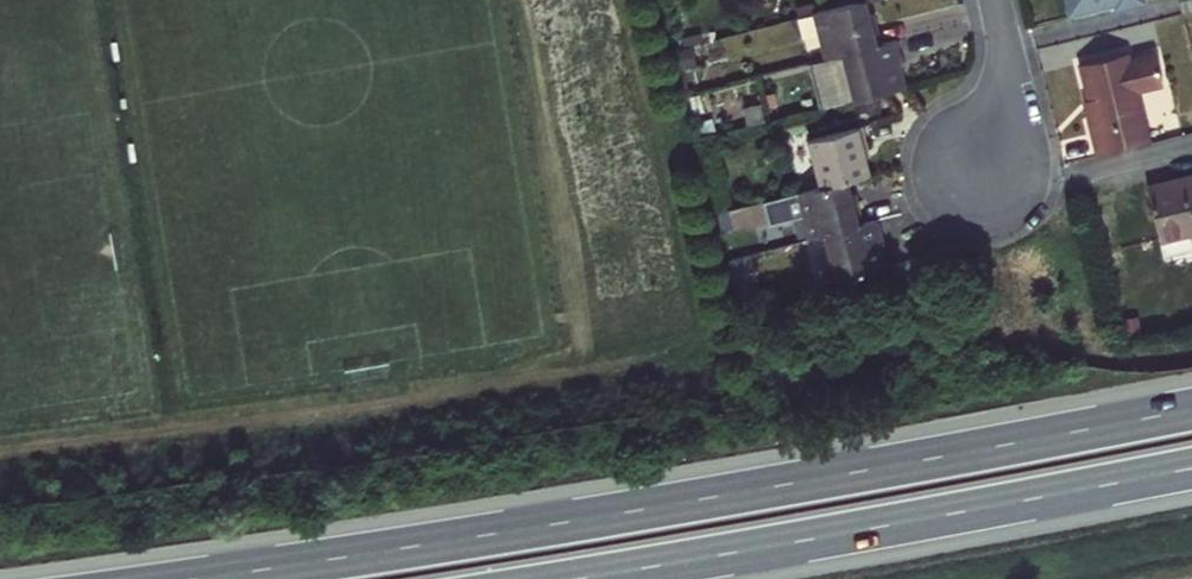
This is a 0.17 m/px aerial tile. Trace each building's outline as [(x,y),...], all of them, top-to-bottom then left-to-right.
[(891,46),(885,23),(879,24),(873,0),(870,0),(861,3),(825,11),(837,59),(850,56),(891,46)] [(1122,0),(1061,0),(1065,14),(1122,0)] [(1191,10),(1191,0),(1177,0),(1181,13),(1191,10)] [(904,68),(912,66),(906,42),(891,46),(850,56),(862,99),(909,87),(904,68)] [(1091,119),(1101,154),(1150,141),(1137,91),(1163,84),(1154,53),(1122,61),(1120,53),(1072,66),(1087,120),(1091,119)] [(866,152),(874,150),(867,126),(813,140),(825,187),(846,181),(872,175),(866,152)] [(1191,231),(1191,174),(1146,186),(1159,239),(1191,231)] [(826,234),(865,225),(860,205),(852,207),(846,181),(825,187),(801,193),(813,238),(826,234)] [(880,248),(886,246),(880,221),(865,225),(826,234),(839,281),(886,269),(880,248)]
